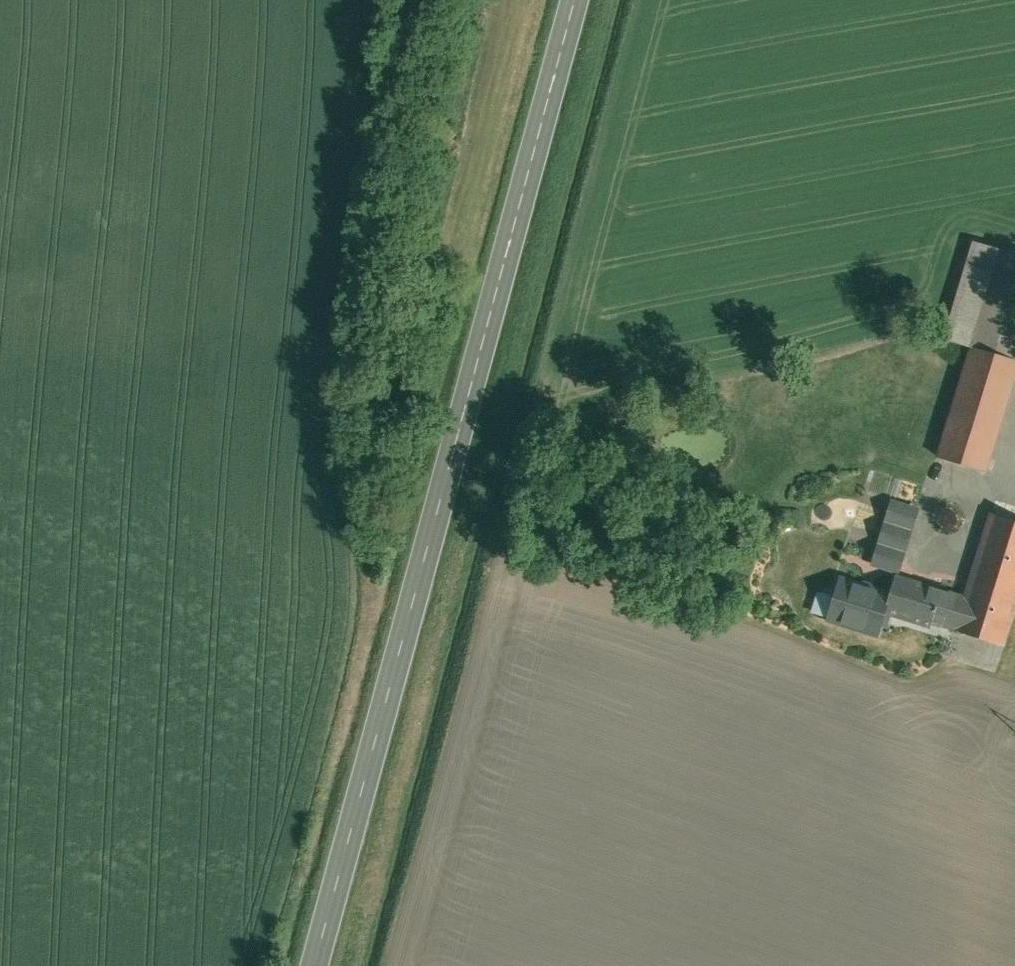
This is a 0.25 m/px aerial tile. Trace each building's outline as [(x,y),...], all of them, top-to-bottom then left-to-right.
[(973,230),(956,288),(973,293),(1014,305),(1014,243),(973,230)] [(1007,349),(969,337),(934,445),(943,448),(973,457),(1007,349)] [(920,496),(889,486),(869,548),(900,558),(920,496)] [(988,500),(962,585),(952,618),(1000,632),(1014,584),(1014,508),(988,500)] [(952,618),(962,585),(893,564),(889,577),(834,560),(820,604),(877,622),(885,597),(952,618)]
